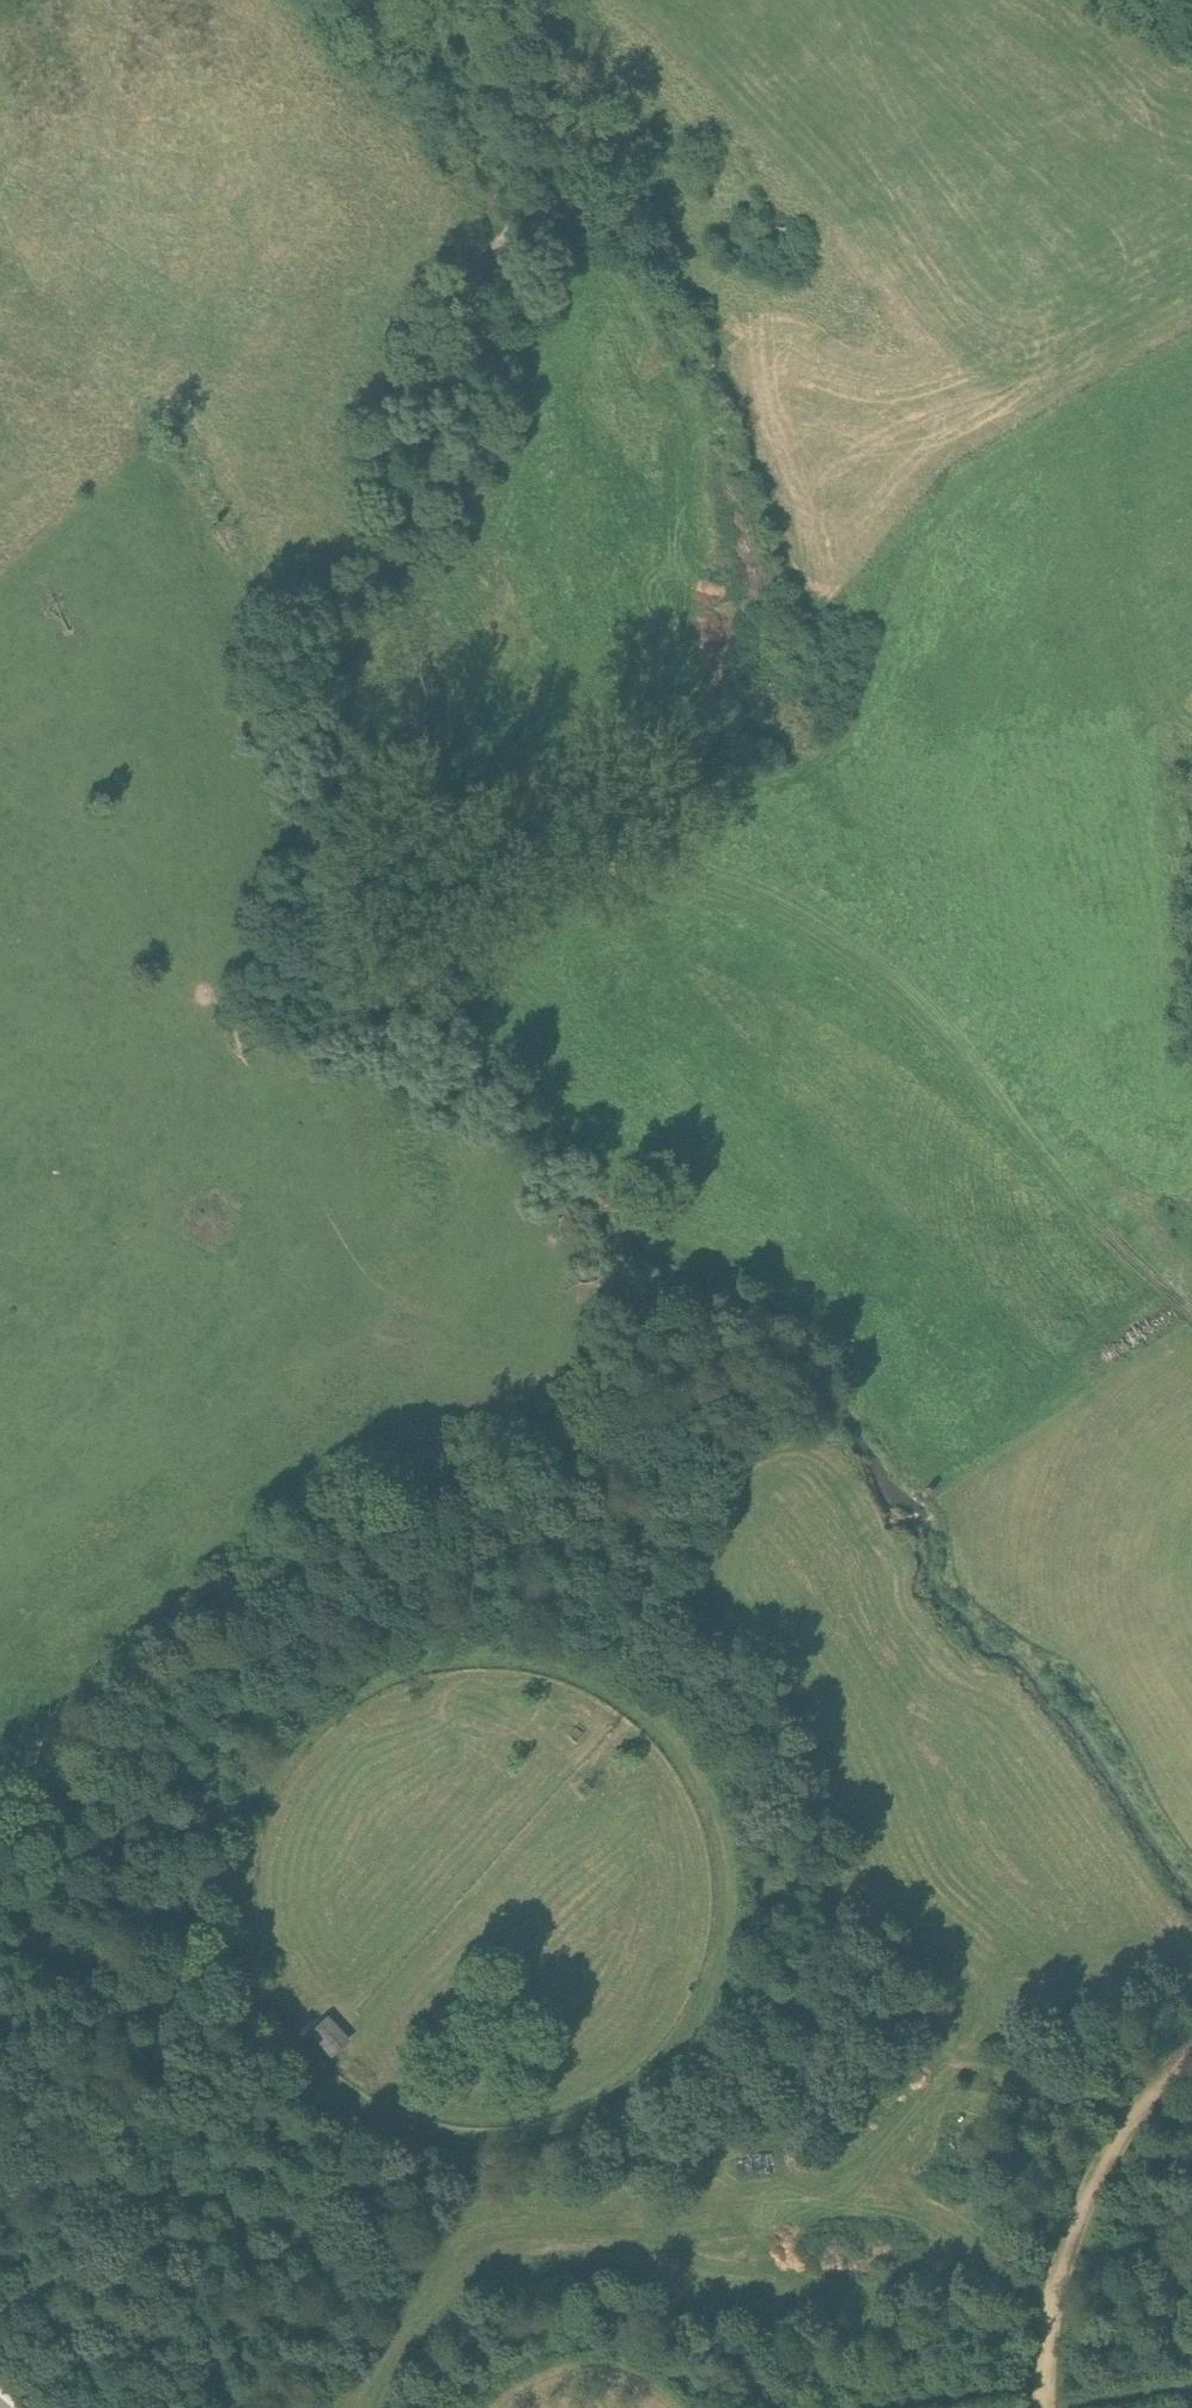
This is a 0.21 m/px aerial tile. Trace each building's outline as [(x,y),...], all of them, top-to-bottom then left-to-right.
[(350,2040),(327,2016),(308,2034),(330,2058),(350,2040)]
